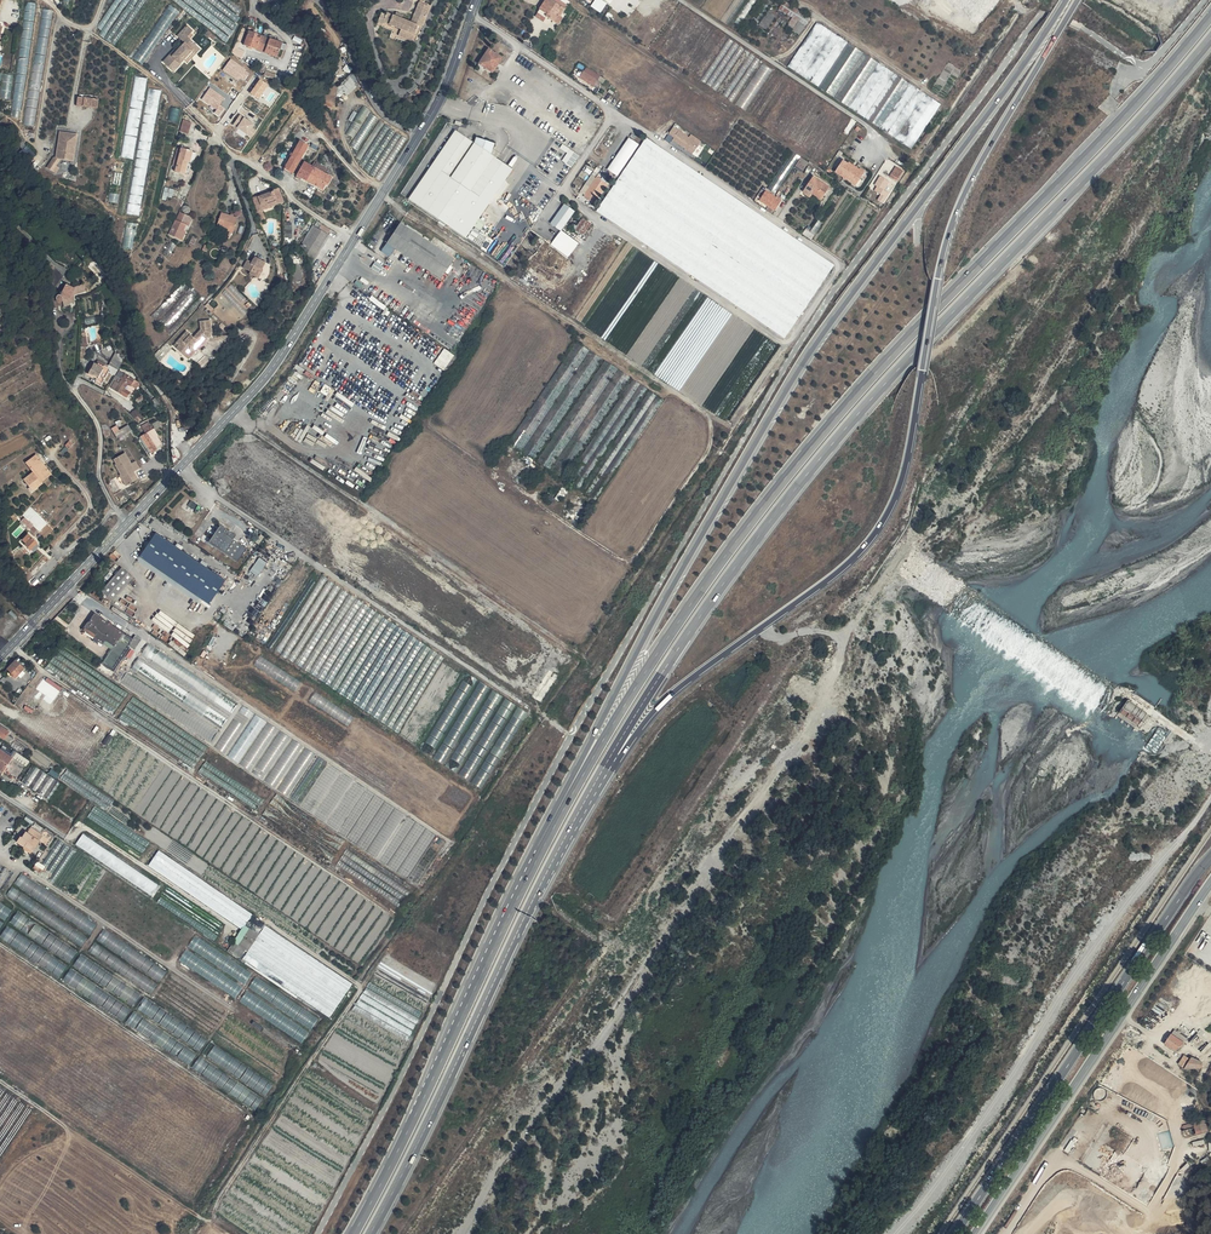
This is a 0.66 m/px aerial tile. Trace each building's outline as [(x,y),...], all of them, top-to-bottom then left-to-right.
[(22,118),(36,1),(27,0),(13,117),(22,118)] [(551,21),(553,18),(557,20),(558,17),(562,19),(565,15),(562,12),(566,6),(557,0),(545,0),(537,12),(546,17),(551,21)] [(592,6),(602,12),(608,3),(603,0),(595,0),(592,6)] [(422,26),(428,6),(417,3),(411,23),(418,25),(422,26)] [(170,5),(134,56),(143,63),(180,11),(170,5)] [(36,125),(52,9),(42,8),(26,124),(36,125)] [(759,24),(767,29),(777,16),(769,10),(759,24)] [(546,17),(537,12),(534,16),(542,22),(546,17)] [(413,40),(418,25),(411,23),(400,20),(401,17),(395,15),(394,18),(388,16),(387,20),(382,18),(379,28),(384,30),(385,27),(395,30),(394,35),(413,40)] [(259,17),(251,16),(248,25),(256,28),(259,17)] [(558,26),(562,19),(558,17),(557,20),(553,18),(551,21),(558,26)] [(813,40),(816,35),(826,41),(832,31),(818,22),(808,37),(813,40)] [(184,42),(171,56),(169,54),(163,62),(174,72),(181,64),(180,63),(184,59),(188,62),(200,49),(190,39),(193,35),(191,33),(193,31),(187,25),(177,35),(184,42)] [(249,32),(244,45),(278,56),(282,43),(249,32)] [(282,43),(278,56),(283,58),(287,44),(282,42),(282,43)] [(489,49),(480,63),(493,71),(502,58),(489,49)] [(246,70),(231,59),(223,70),(238,80),(240,77),(244,80),(249,73),(245,71),(246,70)] [(736,104),(747,110),(773,69),(762,63),(736,104)] [(845,105),(914,147),(941,102),(879,64),(879,70),(894,80),(904,81),(903,86),(906,86),(906,90),(917,97),(924,98),(930,104),(915,128),(910,133),(900,131),(906,121),(892,119),(886,118),(881,112),(876,117),(870,111),(866,111),(863,107),(858,106),(856,105),(854,103),(849,102),(845,105)] [(600,88),(606,77),(586,67),(580,77),(600,88)] [(264,74),(277,81),(279,77),(266,70),(264,74)] [(10,99),(14,75),(0,72),(0,97),(10,99)] [(136,76),(134,87),(146,89),(148,78),(136,76)] [(260,79),(250,93),(259,99),(268,85),(260,79)] [(159,106),(161,89),(149,88),(147,105),(159,106)] [(224,98),(210,88),(202,99),(216,110),(214,113),(219,116),(224,108),(219,105),(224,98)] [(97,99),(85,97),(84,106),(96,107),(97,99)] [(355,138),(371,110),(363,105),(347,133),(355,138)] [(169,120),(178,121),(180,108),(172,107),(169,120)] [(240,114),(232,125),(251,137),(255,130),(252,128),(255,124),(240,114)] [(191,122),(184,120),(180,131),(188,133),(191,122)] [(473,143),(455,130),(408,199),(465,238),(512,169),(491,155),(494,141),(475,137),(473,143)] [(54,155),(46,166),(51,170),(55,165),(60,159),(74,161),(77,138),(78,134),(60,132),(57,156),(54,155)] [(676,134),(672,140),(691,153),(695,147),(676,134)] [(698,173),(645,138),(597,211),(785,338),(836,263),(698,173)] [(629,138),(613,163),(623,170),(639,144),(629,138)] [(297,165),(309,146),(300,140),(292,153),(287,162),(284,167),(293,172),(297,165)] [(561,148),(568,152),(563,161),(573,167),(580,155),(563,144),(561,148)] [(30,160),(36,155),(28,145),(22,151),(30,160)] [(190,164),(194,152),(183,149),(176,171),(184,173),(188,163),(190,164)] [(776,193),(795,165),(803,170),(809,162),(794,152),(769,189),(776,193)] [(136,158),(129,213),(140,215),(148,160),(136,158)] [(836,172),(842,176),(850,167),(847,165),(848,164),(844,161),(836,172)] [(304,179),(323,191),(330,178),(323,173),(325,169),(314,162),(311,166),(304,162),(301,168),(297,175),(304,179)] [(623,170),(613,163),(607,171),(617,177),(623,170)] [(854,170),(850,167),(842,176),(847,179),(849,180),(859,187),(863,181),(861,179),(866,171),(861,168),(860,169),(858,172),(854,170)] [(896,168),(892,174),(898,178),(903,172),(896,168)] [(879,187),(877,189),(887,196),(889,193),(884,189),(889,181),(880,175),(875,184),(877,185),(879,187)] [(111,201),(121,201),(121,177),(111,177),(111,201)] [(813,177),(803,192),(810,196),(812,193),(822,200),(830,188),(813,177)] [(597,178),(583,198),(594,205),(607,185),(597,178)] [(536,186),(530,182),(524,192),(533,199),(536,195),(546,201),(551,195),(540,188),(542,186),(538,183),(536,186)] [(164,194),(173,197),(175,189),(166,187),(164,194)] [(268,202),(276,199),(278,204),(284,202),(280,188),(273,190),(274,192),(261,196),(260,195),(254,197),(259,210),(263,209),(270,207),(268,202)] [(883,203),(887,196),(877,189),(876,191),(881,195),(877,199),(883,203)] [(774,211),(781,200),(766,190),(759,201),(774,211)] [(546,201),(536,195),(533,199),(543,205),(546,201)] [(560,229),(567,220),(573,211),(563,204),(550,223),(560,229)] [(259,210),(257,211),(261,221),(267,219),(263,209),(259,210)] [(170,234),(179,239),(182,234),(185,229),(187,230),(193,219),(181,212),(170,234)] [(574,229),(583,236),(592,224),(582,217),(576,226),(574,229)] [(127,221),(123,246),(133,248),(137,223),(127,221)] [(388,242),(441,279),(455,259),(401,223),(388,242)] [(331,235),(315,225),(302,246),(314,261),(331,235)] [(219,232),(211,230),(207,242),(213,244),(224,247),(228,235),(223,233),(219,232)] [(569,257),(580,242),(562,230),(551,244),(569,257)] [(162,252),(169,257),(177,244),(169,239),(162,252)] [(260,269),(262,270),(266,263),(255,256),(252,262),(248,260),(243,268),(250,272),(249,274),(255,277),(260,269)] [(293,281),(302,281),(302,264),(293,264),(293,281)] [(263,271),(262,270),(260,269),(255,277),(258,279),(263,271)] [(102,287),(109,282),(108,279),(105,273),(100,276),(103,282),(100,284),(102,287)] [(43,298),(57,287),(50,280),(47,282),(46,280),(43,281),(43,298)] [(77,295),(87,290),(84,283),(74,288),(77,295)] [(65,305),(78,301),(76,295),(64,298),(58,294),(52,304),(51,303),(49,305),(48,306),(48,309),(51,312),(53,310),(53,311),(55,311),(56,317),(62,316),(61,314),(67,313),(65,305)] [(51,312),(48,309),(48,306),(42,306),(42,319),(44,318),(49,318),(49,316),(54,315),(53,311),(53,310),(51,312)] [(210,320),(200,321),(201,328),(194,338),(187,331),(177,342),(179,345),(176,348),(181,353),(183,350),(190,356),(211,332),(210,320)] [(590,377),(602,358),(577,342),(572,350),(578,353),(560,381),(559,380),(557,383),(551,380),(536,405),(540,408),(535,416),(529,413),(514,436),(519,438),(514,445),(536,459),(589,376),(590,377)] [(444,370),(455,355),(445,348),(435,363),(444,370)] [(188,359),(190,356),(183,350),(181,353),(188,359)] [(203,367),(210,360),(204,355),(198,362),(203,367)] [(110,363),(103,376),(110,381),(118,368),(110,363)] [(608,370),(610,371),(608,374),(619,382),(622,378),(627,382),(631,377),(612,364),(608,370)] [(96,390),(100,393),(104,385),(100,383),(102,379),(97,376),(96,378),(87,373),(80,383),(91,389),(91,388),(96,390)] [(547,467),(549,467),(596,404),(596,396),(598,396),(601,393),(597,390),(602,390),(598,387),(601,387),(603,384),(603,379),(602,380),(602,381),(599,385),(599,386),(593,393),(591,393),(587,398),(582,399),(582,408),(560,439),(553,439),(538,460),(547,467)] [(109,392),(105,399),(115,406),(119,398),(118,397),(120,393),(125,397),(129,392),(113,382),(110,387),(114,390),(112,393),(109,392)] [(630,451),(663,398),(650,390),(621,437),(622,438),(613,453),(621,457),(626,449),(630,451)] [(137,408),(131,413),(139,423),(145,417),(137,408)] [(146,432),(154,428),(150,421),(142,425),(146,432)] [(118,425),(113,427),(117,437),(132,431),(130,425),(119,428),(118,425)] [(149,432),(158,448),(164,444),(154,428),(149,432)] [(134,445),(146,461),(151,457),(149,455),(154,451),(149,443),(150,443),(145,437),(134,445)] [(29,486),(39,480),(28,462),(17,470),(24,480),(14,487),(19,494),(23,491),(27,496),(33,493),(32,491),(29,486)] [(116,485),(123,496),(129,492),(127,488),(131,485),(129,482),(126,477),(127,476),(130,481),(135,478),(130,471),(126,473),(119,463),(109,470),(112,474),(111,475),(117,484),(116,485)] [(42,484),(39,480),(29,486),(32,491),(42,484)] [(20,522),(28,530),(34,525),(26,517),(20,522)] [(209,543),(237,563),(247,549),(234,540),(237,536),(221,525),(209,543)] [(21,540),(31,551),(39,543),(29,532),(21,540)] [(157,533),(146,548),(177,570),(215,595),(225,581),(157,533)] [(17,555),(25,562),(31,554),(21,544),(14,550),(18,554),(17,555)] [(139,558),(170,580),(177,570),(146,548),(139,558)] [(267,565),(259,559),(250,572),(258,577),(267,565)] [(122,569),(112,580),(124,589),(133,578),(122,569)] [(208,606),(215,595),(177,570),(170,580),(208,606)] [(112,580),(103,589),(116,598),(124,589),(112,580)] [(116,598),(103,589),(101,591),(113,602),(116,598)] [(102,664),(112,670),(115,665),(122,654),(132,640),(94,615),(88,624),(90,625),(86,631),(94,636),(94,638),(105,645),(106,644),(113,648),(110,652),(112,653),(110,657),(108,656),(102,664)] [(133,641),(129,648),(134,652),(142,641),(136,637),(133,641)] [(129,648),(133,641),(132,640),(122,654),(124,655),(129,648)] [(148,644),(141,655),(169,672),(169,671),(178,677),(180,674),(183,677),(188,670),(148,644)] [(117,666),(124,655),(122,654),(115,665),(117,666)] [(142,658),(131,675),(195,718),(206,701),(142,658)] [(12,683),(24,671),(15,662),(3,674),(12,683)] [(465,672),(423,751),(432,755),(474,677),(465,672)] [(131,675),(124,685),(188,728),(195,718),(131,675)] [(478,680),(436,759),(443,762),(454,741),(456,742),(487,685),(478,680)] [(124,685),(117,697),(180,740),(188,728),(124,685)] [(230,713),(237,703),(224,694),(217,705),(230,713)] [(486,697),(449,767),(457,771),(495,702),(486,697)] [(504,697),(462,775),(469,779),(481,757),(481,756),(486,746),(488,747),(502,721),(505,722),(515,703),(504,697)] [(1148,716),(1127,700),(1118,711),(1139,728),(1148,716)] [(281,752),(206,701),(195,718),(272,770),(283,753),(281,752)] [(517,706),(474,783),(484,789),(526,711),(517,706)] [(195,718),(188,728),(265,780),(272,770),(195,718)] [(6,737),(8,733),(0,728),(0,740),(7,744),(9,739),(6,737)] [(188,728),(180,740),(257,792),(265,780),(188,728)] [(360,805),(283,753),(272,770),(349,821),(360,805)] [(0,754),(0,773),(1,774),(10,761),(9,760),(0,754)] [(4,774),(10,778),(18,766),(14,763),(12,762),(4,774)] [(18,766),(10,778),(15,782),(23,770),(18,766)] [(114,801),(68,769),(65,773),(111,805),(114,801)] [(265,780),(342,832),(349,821),(272,770),(265,780)] [(47,805),(57,791),(28,772),(18,786),(39,800),(47,805)] [(111,806),(65,774),(62,778),(108,810),(111,806)] [(342,832),(265,780),(257,792),(334,844),(342,832)] [(18,786),(46,806),(47,805),(39,800),(18,786)] [(150,842),(96,806),(93,811),(147,846),(150,842)] [(146,847),(92,812),(89,817),(143,852),(146,847)] [(42,836),(43,835),(45,832),(34,824),(31,828),(42,836)] [(38,842),(42,836),(31,828),(26,834),(25,833),(21,839),(19,837),(15,843),(23,848),(24,846),(32,851),(38,842)] [(158,884),(84,834),(77,844),(151,894),(158,884)] [(43,835),(42,836),(38,842),(45,846),(50,840),(43,835)] [(48,866),(64,842),(59,839),(44,863),(48,866)] [(53,872),(70,846),(65,843),(48,869),(53,872)] [(29,855),(32,851),(24,846),(23,848),(22,850),(29,855)] [(55,882),(76,851),(71,848),(51,879),(55,882)] [(253,914),(160,851),(150,865),(243,929),(253,914)] [(97,924),(23,873),(16,883),(90,934),(97,924)] [(87,938),(14,887),(9,895),(82,946),(87,938)] [(222,930),(166,892),(163,896),(219,935),(222,930)] [(218,935),(162,897),(159,901),(215,940),(218,935)] [(0,901),(0,915),(5,919),(12,909),(0,901)] [(76,951),(19,912),(12,922),(70,961),(76,951)] [(246,926),(235,942),(246,949),(250,951),(261,935),(246,926)] [(250,951),(244,960),(330,1017),(353,983),(266,926),(261,935),(250,951)] [(66,965),(8,927),(1,937),(59,975),(66,965)] [(104,929),(98,938),(161,980),(166,971),(104,929)] [(252,974),(196,936),(189,946),(245,984),(252,974)] [(235,942),(229,950),(240,958),(246,949),(235,942)] [(95,943),(89,951),(151,993),(157,985),(95,943)] [(243,987),(187,950),(180,959),(236,997),(243,987)] [(141,995),(83,955),(75,965),(134,1005),(141,995)] [(130,1009),(72,969),(65,979),(123,1019),(130,1009)] [(317,1019),(257,978),(250,988),(311,1029),(317,1019)] [(423,1013),(371,982),(368,986),(421,1017),(423,1013)] [(420,1018),(367,987),(364,992),(417,1023),(420,1018)] [(308,1032),(248,991),(241,1001),(302,1042),(308,1032)] [(417,1025),(364,994),(361,998),(414,1029),(417,1025)] [(207,1039),(146,998),(139,1008),(200,1049),(207,1039)] [(413,1031),(360,999),(357,1003),(411,1035),(413,1031)] [(410,1036),(356,1005),(353,1009),(407,1041),(410,1036)] [(196,1053),(135,1012),(128,1022),(190,1064),(196,1053)] [(1185,1045),(1188,1040),(1175,1030),(1172,1034),(1171,1034),(1164,1044),(1172,1049),(1173,1049),(1176,1051),(1178,1049),(1185,1045)] [(1199,1035),(1192,1041),(1191,1042),(1199,1052),(1202,1049),(1207,1044),(1199,1035)] [(272,1083),(211,1042),(204,1052),(265,1094),(272,1083)] [(1184,1056),(1176,1069),(1182,1069),(1182,1067),(1185,1069),(1189,1069),(1202,1069),(1202,1062),(1192,1058),(1190,1060),(1184,1056)] [(262,1098),(201,1057),(194,1067),(255,1108),(262,1098)] [(1208,1131),(1205,1120),(1181,1127),(1184,1138),(1208,1131)]
